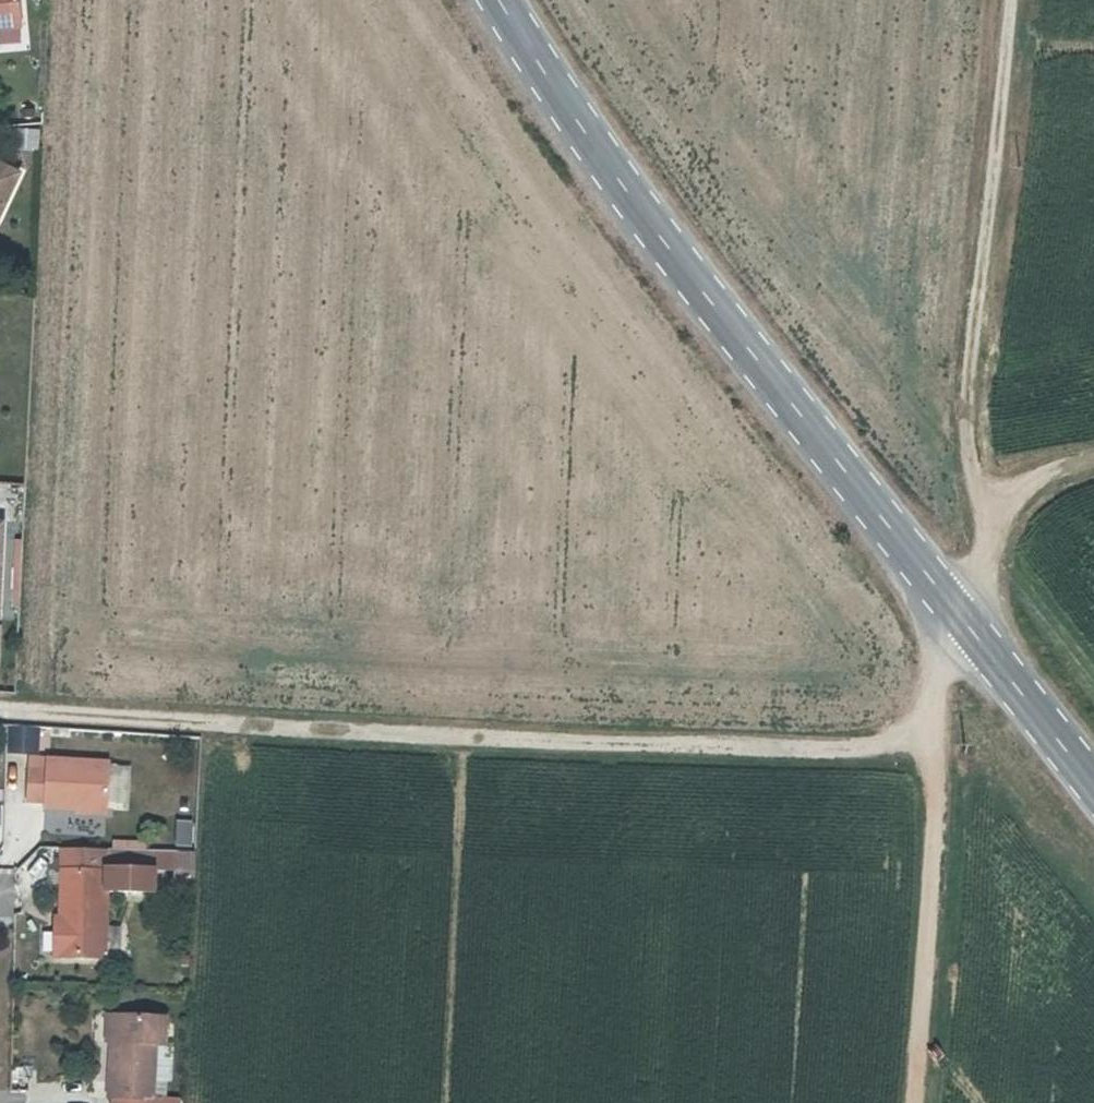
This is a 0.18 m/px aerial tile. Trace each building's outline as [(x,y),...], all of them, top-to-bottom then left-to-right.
[(25,25),(23,0),(0,0),(0,26),(25,25)] [(37,150),(40,129),(21,126),(18,148),(37,150)] [(10,206),(26,173),(0,160),(0,202),(10,206)] [(10,206),(0,202),(0,217),(4,219),(10,206)] [(52,789),(52,794),(114,795),(116,760),(53,758),(53,771),(32,770),(31,789),(52,789)] [(12,763),(11,783),(25,784),(26,764),(12,763)] [(25,784),(11,783),(11,802),(24,803),(25,784)] [(193,847),(193,820),(173,820),(172,847),(193,847)] [(201,874),(202,854),(180,854),(179,867),(185,874),(201,874)] [(111,874),(67,872),(65,917),(64,931),(57,930),(55,960),(108,961),(110,894),(144,895),(145,873),(111,872),(111,874)] [(157,874),(145,873),(144,895),(156,895),(157,874)] [(64,931),(65,917),(57,917),(57,930),(64,931)] [(117,1045),(119,1015),(109,1016),(108,1045),(113,1045),(117,1045)] [(164,1017),(119,1015),(117,1045),(113,1045),(112,1100),(117,1100),(154,1100),(155,1046),(164,1046),(164,1017)]
